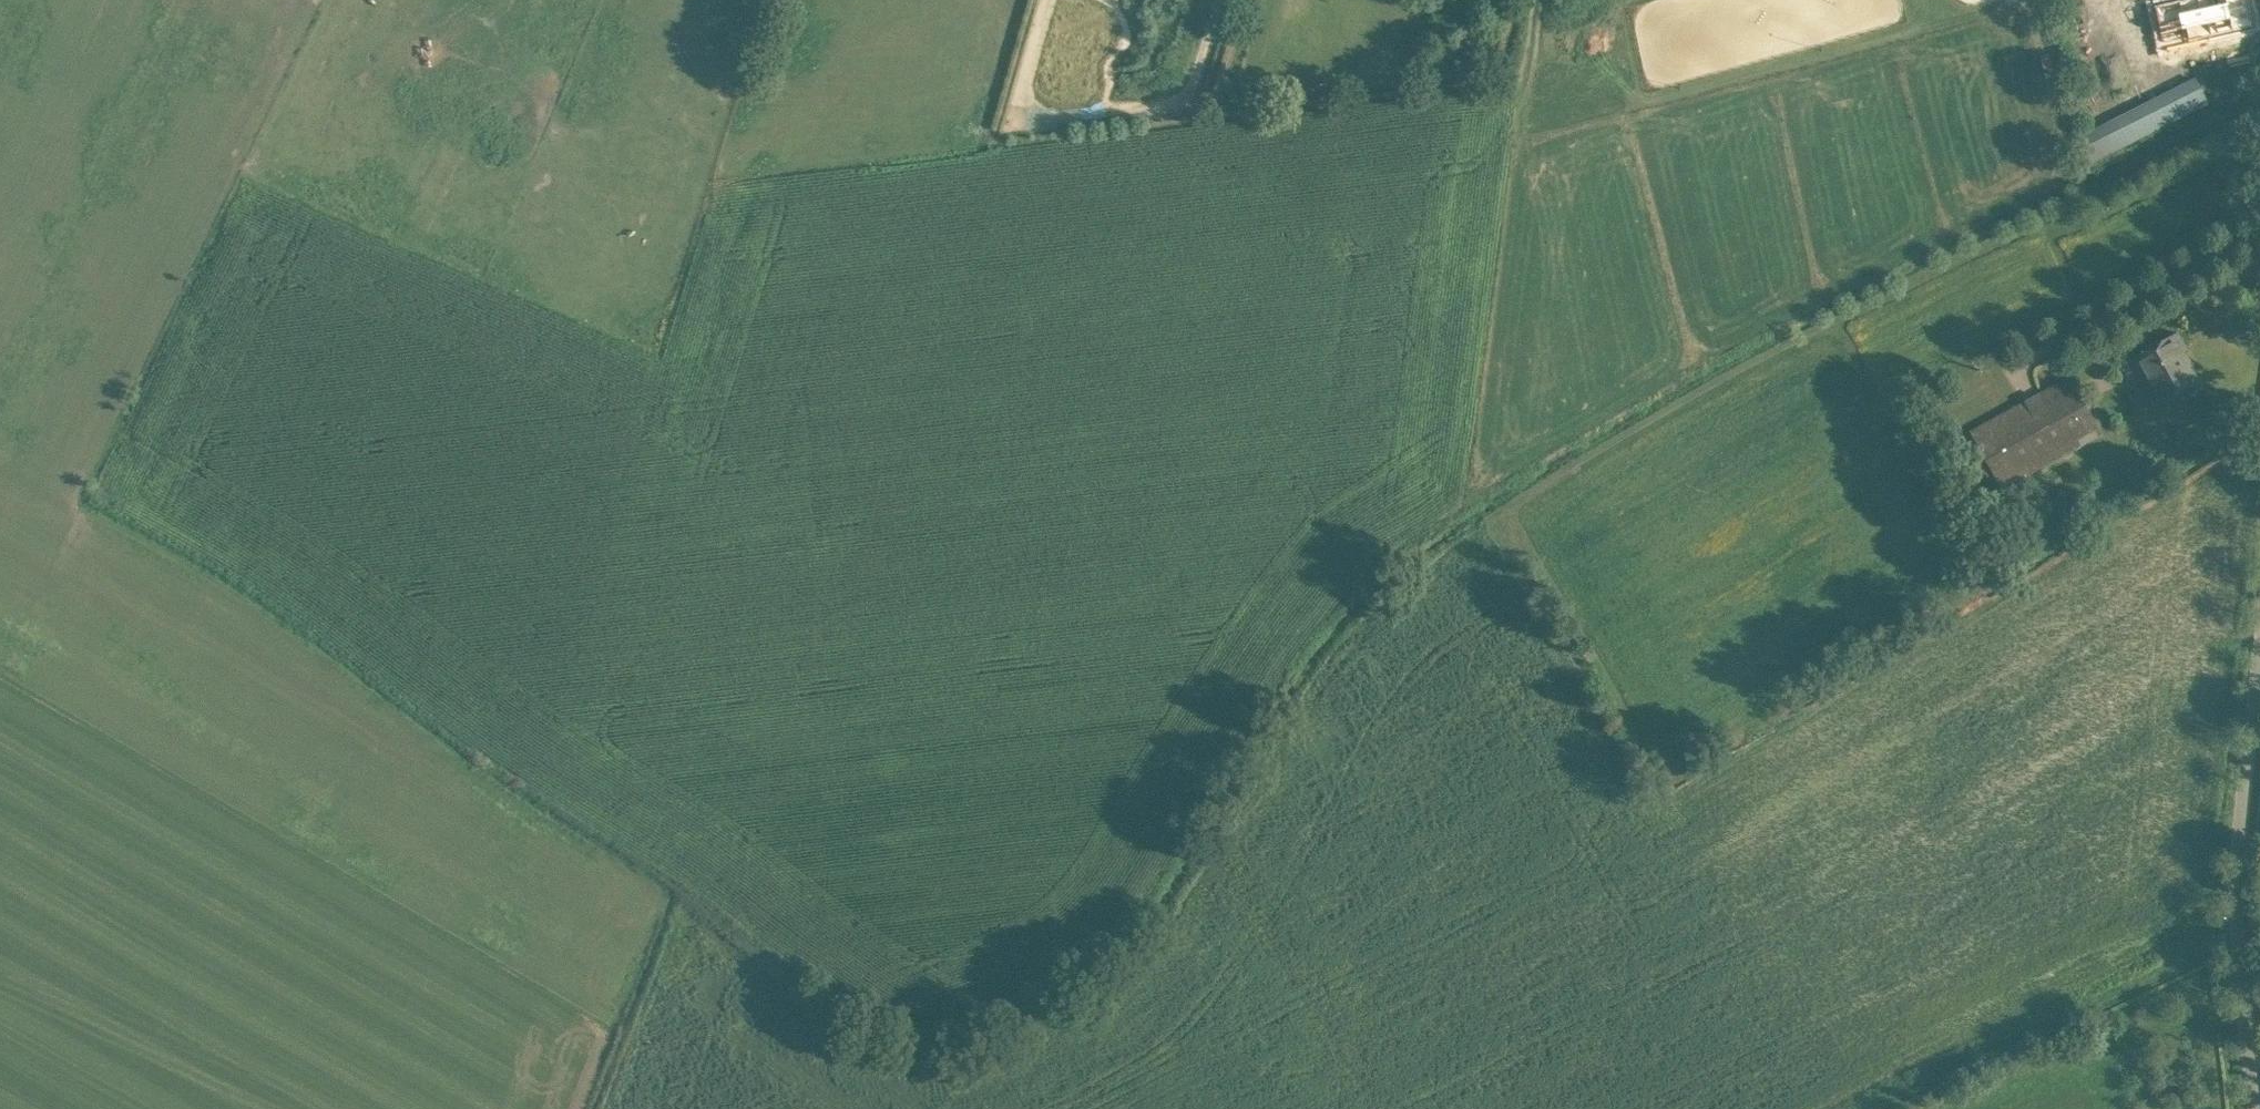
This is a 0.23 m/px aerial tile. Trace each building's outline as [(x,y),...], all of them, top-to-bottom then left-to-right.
[(2133,14),(2143,59),(2188,48),(2188,45),(2233,35),(2225,0),(2194,0),(2133,14)] [(2050,53),(2041,54),(2044,68),(2053,66),(2050,53)] [(2077,136),(2089,161),(2206,102),(2194,77),(2077,136)] [(2178,332),(2136,355),(2151,383),(2130,394),(2139,411),(2160,400),(2161,402),(2184,389),(2188,397),(2205,388),(2185,351),(2188,350),(2178,332)] [(1972,434),(2004,490),(2103,434),(2071,378),(1972,434)]
